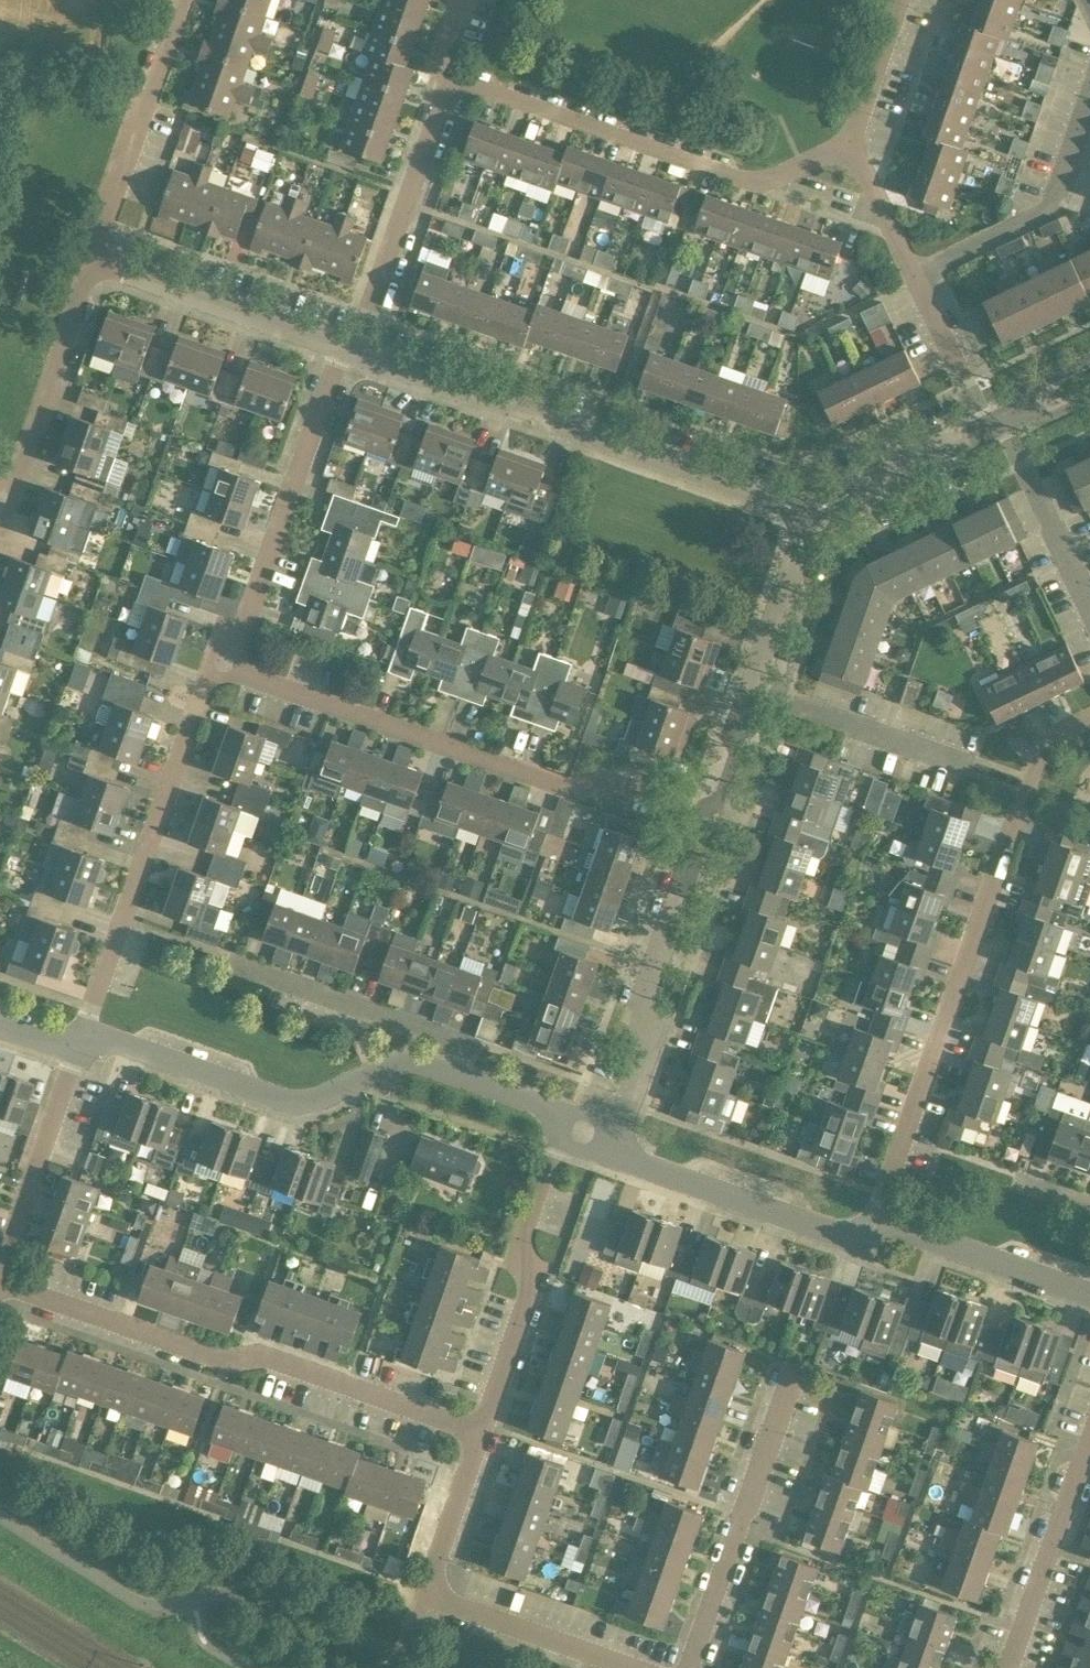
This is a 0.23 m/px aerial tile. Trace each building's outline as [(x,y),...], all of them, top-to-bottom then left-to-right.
[(219,1),(265,17),(271,0),(219,0),(219,1)] [(380,7),(421,22),(429,0),(382,0),(380,7)] [(1018,0),(980,0),(978,7),(1014,20),(1021,1),(1018,0)] [(273,39),(259,34),(265,17),(219,1),(215,11),(220,13),(215,27),(270,47),(273,39)] [(421,22),(380,7),(372,30),(413,44),(421,22)] [(1000,37),(1007,39),(1014,20),(978,7),(971,25),(971,26),(1000,36),(1000,37)] [(971,25),(964,23),(957,42),(994,55),(1000,37),(1000,36),(971,26),(971,25)] [(1069,29),(1054,24),(1051,33),(1066,38),(1069,29)] [(337,30),(325,26),(321,37),(333,41),(337,30)] [(254,49),(268,54),(270,47),(215,27),(210,42),(205,40),(201,50),(247,66),(254,49)] [(414,69),(406,66),(413,44),(372,30),(364,52),(414,70),(414,69)] [(1048,41),(1063,46),(1066,38),(1051,33),(1048,41)] [(317,48),(329,52),(333,41),(321,37),(317,48)] [(994,55),(957,42),(950,61),(987,73),(994,55)] [(256,88),(242,83),(247,66),(201,50),(198,60),(203,62),(198,77),(253,96),(256,88)] [(364,53),(372,56),(365,78),(406,92),(414,70),(364,52),(364,53)] [(987,73),(950,61),(944,79),(980,92),(987,73)] [(1056,67),(1041,62),(1038,70),(1053,75),(1056,67)] [(1035,78),(1050,84),(1053,75),(1038,70),(1035,78)] [(321,76),(308,71),(305,82),(317,87),(321,76)] [(230,117),(236,99),(250,104),(253,96),(198,77),(192,91),(188,90),(184,100),(230,117)] [(406,92),(365,78),(357,100),(398,115),(406,92)] [(980,92),(944,79),(937,98),(974,111),(980,92)] [(301,93),(314,97),(317,87),(305,82),(301,93)] [(254,96),(267,100),(270,90),(258,86),(254,96)] [(974,111),(937,98),(931,117),(967,129),(974,111)] [(1042,104),(1027,99),(1025,107),(1040,113),(1042,104)] [(398,115),(357,100),(349,123),(390,137),(398,115)] [(1022,116),(1037,121),(1040,113),(1025,107),(1022,116)] [(924,136),(931,139),(932,138),(961,148),(967,129),(931,117),(924,136)] [(475,121),(463,155),(486,163),(498,129),(475,121)] [(340,146),(382,161),(390,137),(349,123),(340,146)] [(222,147),(227,132),(217,128),(212,144),(222,147)] [(509,171),(521,137),(498,129),(486,163),(509,171)] [(531,179),(543,145),(521,137),(509,171),(531,179)] [(1029,142),(1014,137),(1011,145),(1026,150),(1029,142)] [(968,150),(961,148),(932,138),(931,139),(925,157),(962,170),(968,150)] [(211,147),(199,143),(194,156),(206,160),(211,147)] [(252,164),(257,149),(246,145),(241,160),(252,164)] [(568,145),(565,152),(543,145),(531,179),(554,187),(568,145)] [(554,187),(557,180),(579,187),(591,153),(568,145),(554,187)] [(1009,153),(1024,158),(1026,150),(1011,145),(1009,153)] [(326,160),(355,170),(359,158),(330,147),(326,160)] [(601,195),(613,161),(591,153),(579,187),(601,195)] [(962,170),(925,157),(919,175),(955,188),(962,170)] [(174,169),(158,216),(169,220),(170,215),(185,220),(204,164),(197,161),(192,176),(174,169)] [(624,203),(636,169),(613,161),(601,195),(624,203)] [(200,225),(198,230),(208,233),(224,187),(207,181),(212,167),(204,164),(185,220),(200,225)] [(646,211),(658,177),(636,169),(624,203),(646,211)] [(1016,179),(1001,174),(998,182),(1013,188),(1016,179)] [(922,208),(937,213),(940,205),(948,208),(955,188),(919,175),(912,195),(925,200),(922,208)] [(669,219),(676,199),(685,202),(690,188),(658,177),(646,211),(669,219)] [(995,191),(1010,196),(1013,188),(998,182),(995,191)] [(218,237),(220,232),(236,237),(245,211),(253,214),(258,199),(224,187),(208,233),(218,237)] [(267,202),(250,248),(261,252),(263,247),(278,252),(297,197),(289,194),(284,208),(267,202)] [(694,230),(717,239),(730,202),(707,194),(699,216),(691,213),(686,226),(688,226),(687,228),(694,230)] [(292,257),(291,262),(301,266),(317,220),(300,214),(305,199),(297,197),(278,252),(292,257)] [(464,201),(459,216),(467,219),(472,204),(464,201)] [(739,246),(752,210),(730,202),(717,239),(739,246)] [(475,222),(480,207),(472,204),(467,219),(475,222)] [(762,254),(775,218),(752,210),(739,246),(762,254)] [(339,211),(334,226),(317,220),(301,266),(311,270),(313,265),(327,270),(347,214),(339,211)] [(342,275),(340,280),(351,284),(368,237),(350,231),(355,217),(347,214),(327,270),(342,275)] [(509,217),(503,232),(512,235),(517,220),(509,217)] [(1044,237),(1064,227),(1059,217),(1039,227),(1044,237)] [(447,218),(441,228),(457,236),(462,226),(447,218)] [(784,262),(797,226),(775,218),(762,254),(775,259),(772,269),(781,272),(784,262)] [(525,224),(525,222),(517,220),(512,235),(533,242),(538,229),(525,224)] [(807,270),(819,234),(797,226),(784,262),(807,270)] [(476,229),(472,240),(483,244),(487,233),(476,229)] [(554,232),(548,247),(556,250),(562,235),(554,232)] [(494,248),(498,237),(487,233),(483,244),(494,248)] [(839,253),(843,242),(819,234),(807,270),(830,278),(839,253)] [(565,253),(570,238),(562,235),(556,250),(565,253)] [(1027,245),(1022,235),(1010,241),(1014,251),(1027,245)] [(996,247),(1001,258),(1014,251),(1010,241),(996,247)] [(521,245),(517,256),(528,260),(532,249),(521,245)] [(599,248),(593,263),(601,266),(607,251),(599,248)] [(539,264),(543,253),(532,249),(528,260),(539,264)] [(1081,253),(1089,271),(1089,249),(1081,253)] [(610,269),(615,254),(607,251),(601,266),(610,269)] [(1051,256),(1038,262),(1042,272),(1028,279),(1047,321),(1089,300),(1089,271),(1081,253),(1055,266),(1051,256)] [(418,273),(413,271),(402,302),(434,313),(446,279),(450,268),(426,260),(416,291),(412,289),(418,273)] [(566,261),(562,272),(573,276),(577,265),(566,261)] [(584,280),(588,269),(577,265),(573,276),(584,280)] [(974,305),(994,346),(1047,321),(1028,279),(1013,286),(1008,276),(995,283),(999,293),(974,305)] [(611,277),(607,288),(618,292),(622,280),(611,277)] [(694,278),(688,293),(697,296),(702,280),(694,278)] [(852,289),(862,298),(872,287),(862,278),(852,289)] [(446,279),(434,313),(456,321),(468,287),(446,279)] [(629,296),(633,284),(622,280),(618,292),(629,296)] [(705,298),(710,283),(702,280),(697,296),(705,298)] [(468,287),(456,321),(479,329),(491,295),(468,287)] [(738,294),(733,309),(742,312),(747,297),(738,294)] [(491,295),(479,329),(501,337),(513,302),(491,295)] [(764,320),(770,305),(747,297),(742,312),(764,320)] [(860,312),(869,331),(891,321),(882,301),(860,312)] [(538,303),(535,310),(513,302),(501,337),(524,345),(538,303)] [(532,347),(534,340),(549,345),(561,311),(538,303),(524,345),(532,347)] [(706,306),(702,317),(713,321),(717,310),(706,306)] [(783,309),(778,324),(786,327),(792,312),(783,309)] [(724,325),(728,314),(717,310),(713,321),(724,325)] [(132,319),(109,311),(89,367),(112,376),(132,319)] [(561,311),(549,345),(571,353),(583,319),(561,311)] [(795,330),(800,315),(792,312),(786,327),(795,330)] [(855,328),(849,317),(838,322),(844,333),(855,328)] [(160,352),(148,348),(155,327),(132,319),(112,376),(133,383),(137,381),(139,374),(151,378),(160,352)] [(583,319),(571,353),(594,361),(606,327),(583,319)] [(751,322),(747,333),(758,337),(762,326),(751,322)] [(828,327),(833,338),(844,333),(838,322),(828,327)] [(769,340),(773,330),(762,326),(758,337),(769,340)] [(617,369),(629,335),(606,327),(594,361),(617,369)] [(203,344),(180,336),(173,356),(160,352),(151,378),(164,383),(165,378),(188,386),(203,344)] [(209,399),(222,403),(231,377),(219,373),(226,352),(203,344),(188,386),(211,394),(209,399)] [(921,381),(905,349),(883,359),(898,392),(921,381)] [(631,382),(639,385),(663,393),(675,359),(651,351),(644,371),(636,368),(631,382)] [(696,367),(697,367),(685,401),(707,409),(719,375),(720,375),(723,365),(700,357),(696,367)] [(675,359),(663,393),(685,401),(697,367),(696,367),(675,359)] [(898,392),(883,359),(861,370),(877,402),(898,392)] [(222,403),(234,408),(236,403),(259,411),(273,369),(250,361),(243,381),(231,377),(222,403)] [(259,411),(282,419),(297,377),(273,369),(259,411)] [(877,402),(861,370),(840,380),(856,412),(877,402)] [(719,375),(707,409),(730,417),(742,383),(720,375),(719,375)] [(826,427),(833,423),(856,412),(840,380),(818,391),(827,409),(819,413),(826,427)] [(742,383),(730,417),(752,425),(764,391),(742,383)] [(103,411),(108,399),(82,390),(77,402),(99,410),(103,411)] [(784,436),(789,421),(781,418),(788,399),(764,391),(752,425),(784,436)] [(351,421),(344,441),(367,449),(382,407),(359,399),(351,421)] [(405,415),(382,407),(367,449),(389,457),(388,461),(400,466),(410,440),(397,435),(405,415)] [(95,423),(73,415),(64,439),(103,452),(111,429),(124,434),(128,420),(103,411),(99,410),(95,423)] [(400,466),(413,470),(415,466),(437,474),(452,431),(429,423),(422,444),(410,440),(400,466)] [(475,440),(452,431),(437,474),(460,482),(459,486),(471,491),(481,465),(468,460),(475,440)] [(56,462),(78,470),(74,483),(113,496),(115,490),(105,486),(116,456),(103,452),(64,439),(56,462)] [(269,455),(243,446),(238,459),(242,461),(264,468),(269,455)] [(211,453),(199,448),(195,458),(198,465),(206,467),(211,453)] [(471,491),(484,495),(486,491),(508,498),(523,456),(500,448),(493,469),(481,465),(471,491)] [(1083,460),(1057,472),(1076,512),(1086,507),(1089,505),(1089,448),(1080,453),(1083,460)] [(251,505),(260,481),(238,473),(242,461),(238,459),(213,450),(209,463),(221,468),(213,491),(251,505)] [(523,456),(508,498),(505,507),(541,520),(551,490),(539,485),(546,464),(523,456)] [(331,477),(326,490),(352,499),(357,486),(331,477)] [(69,495),(47,487),(39,511),(78,525),(89,528),(97,505),(98,506),(99,502),(109,506),(113,496),(74,483),(69,495)] [(192,509),(188,522),(188,523),(217,533),(221,520),(243,528),(251,505),(213,491),(205,514),(192,509)] [(1027,536),(1008,496),(982,508),(978,501),(966,507),(970,514),(956,521),(975,560),(1019,539),(1027,536)] [(399,514),(420,521),(426,504),(405,497),(399,514)] [(328,546),(364,559),(372,537),(375,538),(381,520),(398,526),(401,517),(385,511),(358,502),(354,514),(330,506),(322,528),(333,532),(328,546)] [(142,518),(145,508),(135,504),(132,511),(134,515),(142,518)] [(77,565),(82,552),(70,547),(78,525),(39,511),(31,534),(53,542),(48,555),(69,562),(77,565)] [(427,511),(423,522),(435,525),(438,515),(427,511)] [(923,528),(927,535),(912,542),(932,581),(975,560),(956,521),(939,529),(935,522),(923,528)] [(226,577),(234,553),(212,545),(217,533),(188,523),(175,558),(188,563),(226,577)] [(473,529),(462,525),(457,536),(469,540),(473,529)] [(452,550),(468,556),(473,544),(457,538),(452,550)] [(867,563),(855,577),(855,578),(894,600),(932,581),(912,542),(896,550),(892,543),(880,549),(884,556),(867,563)] [(531,562),(536,550),(522,545),(518,558),(525,560),(531,562)] [(323,560),(312,557),(305,579),(369,602),(375,585),(357,579),(364,559),(328,546),(323,560)] [(497,550),(493,549),(489,564),(492,565),(502,568),(506,553),(497,550)] [(36,564),(14,557),(5,580),(44,594),(52,571),(64,575),(69,562),(48,555),(40,551),(36,564)] [(525,560),(518,580),(533,586),(540,565),(531,562),(525,560)] [(180,586),(167,581),(166,584),(157,580),(153,591),(163,595),(162,595),(170,598),(171,598),(191,605),(196,592),(218,600),(226,577),(188,563),(180,586)] [(405,589),(415,592),(419,579),(409,576),(405,589)] [(837,604),(845,607),(838,626),(880,640),(894,600),(855,578),(849,594),(842,592),(837,604)] [(307,604),(302,619),(309,622),(305,634),(333,644),(338,631),(339,632),(339,630),(353,635),(360,617),(363,618),(369,602),(305,579),(297,601),(307,604)] [(560,579),(555,595),(570,601),(575,584),(560,579)] [(48,621),(36,617),(44,594),(5,580),(0,595),(0,604),(19,611),(10,637),(39,647),(48,621)] [(1030,588),(1026,580),(1012,587),(1016,595),(1030,588)] [(180,642),(188,618),(166,611),(170,598),(162,595),(163,595),(153,591),(142,587),(137,601),(149,605),(141,628),(180,642)] [(998,593),(1002,602),(1016,595),(1012,587),(998,593)] [(527,590),(524,599),(532,602),(535,593),(527,590)] [(620,618),(625,601),(611,597),(605,613),(620,618)] [(520,638),(532,602),(524,599),(511,635),(520,638)] [(987,609),(983,600),(969,607),(973,615),(987,609)] [(388,671),(411,679),(414,668),(428,673),(441,637),(422,630),(428,612),(411,606),(390,664),(388,671)] [(969,607),(955,614),(964,633),(978,626),(973,616),(973,615),(969,607)] [(673,626),(678,628),(670,651),(712,666),(720,642),(699,635),(703,623),(677,613),(673,626)] [(443,678),(439,689),(461,696),(484,632),(467,626),(461,644),(441,637),(428,673),(443,678)] [(829,652),(819,679),(861,694),(862,692),(862,689),(880,640),(838,626),(833,639),(826,637),(821,649),(829,652)] [(145,670),(150,657),(172,665),(180,642),(141,628),(136,644),(115,636),(108,657),(145,670)] [(483,704),(487,694),(501,699),(513,662),(494,655),(500,638),(484,632),(461,696),(483,704)] [(388,659),(393,645),(384,641),(378,656),(388,659)] [(0,661),(0,688),(10,691),(18,668),(30,672),(39,647),(25,642),(20,654),(6,649),(1,662),(0,661)] [(1084,679),(1067,644),(1045,655),(1062,690),(1084,679)] [(89,664),(93,651),(78,646),(74,659),(89,664)] [(515,704),(512,714),(533,722),(556,657),(540,651),(534,669),(513,662),(501,699),(515,704)] [(657,672),(653,684),(652,685),(679,694),(683,681),(704,689),(712,666),(670,651),(662,673),(657,672)] [(1024,665),(1041,700),(1062,690),(1045,655),(1024,665)] [(555,729),(559,719),(574,724),(587,688),(566,680),(573,663),(556,657),(533,722),(555,729)] [(1002,676),(1019,710),(1041,700),(1024,665),(1002,676)] [(146,739),(147,736),(150,737),(152,735),(156,725),(155,722),(152,721),(154,716),(132,708),(141,682),(112,672),(103,698),(115,702),(114,707),(103,704),(100,707),(96,716),(97,722),(107,726),(146,739)] [(980,686),(997,721),(1019,710),(1002,676),(980,686)] [(923,682),(909,677),(900,703),(914,708),(923,682)] [(687,736),(695,713),(674,706),(679,694),(652,685),(648,697),(653,699),(645,721),(645,722),(687,736)] [(14,718),(2,714),(10,691),(0,688),(0,728),(10,732),(14,718)] [(615,751),(654,764),(658,752),(679,759),(687,736),(645,722),(645,721),(632,717),(625,740),(620,738),(615,751)] [(265,739),(287,746),(292,732),(265,723),(261,736),(230,725),(222,748),(258,761),(265,739)] [(111,767),(116,755),(138,762),(146,739),(107,726),(99,748),(77,740),(72,754),(111,767)] [(5,744),(10,732),(0,728),(0,743),(5,744)] [(338,798),(343,783),(362,730),(354,728),(348,745),(332,740),(328,753),(315,749),(302,785),(338,798)] [(363,750),(369,733),(362,730),(343,783),(365,791),(378,756),(363,750)] [(399,743),(393,761),(378,756),(365,791),(361,804),(383,812),(407,746),(399,743)] [(408,766),(414,749),(407,746),(383,812),(407,820),(410,812),(422,817),(431,790),(419,786),(424,772),(408,766)] [(55,757),(57,751),(45,747),(41,757),(49,760),(55,757)] [(795,761),(802,763),(794,787),(843,804),(856,767),(838,761),(800,747),(795,761)] [(272,790),(250,782),(258,761),(222,748),(214,771),(245,782),(240,795),(267,804),(272,790)] [(68,766),(90,774),(82,797),(121,811),(129,788),(107,780),(111,767),(72,754),(68,766)] [(431,790),(422,817),(419,824),(455,836),(459,824),(478,771),(470,769),(464,786),(448,780),(443,794),(431,790)] [(479,791),(485,774),(478,771),(459,824),(481,832),(494,797),(479,791)] [(515,784),(509,802),(494,797),(481,832),(504,840),(522,787),(515,784)] [(524,807),(530,790),(522,787),(504,840),(500,853),(535,865),(539,854),(547,831),(535,826),(540,813),(524,807)] [(786,810),(779,808),(774,821),(830,841),(843,804),(794,787),(786,810)] [(969,822),(976,824),(981,811),(963,804),(929,793),(924,805),(933,809),(924,833),(961,846),(969,822)] [(236,807),(205,796),(197,819),(233,832),(247,836),(255,814),(262,817),(267,804),(240,795),(236,807)] [(560,796),(555,810),(570,816),(575,801),(560,796)] [(74,820),(62,816),(57,829),(86,839),(90,827),(112,834),(121,811),(82,797),(74,820)] [(881,805),(867,800),(863,811),(877,816),(881,805)] [(24,805),(21,816),(29,819),(30,819),(34,808),(24,805)] [(14,829),(19,816),(6,811),(3,821),(6,826),(14,829)] [(635,823),(603,812),(599,824),(592,821),(583,846),(597,851),(597,850),(651,869),(653,861),(636,854),(641,839),(630,835),(635,823)] [(324,841),(327,815),(312,814),(309,839),(324,841)] [(21,816),(16,828),(25,831),(29,819),(21,816)] [(247,861),(225,853),(233,832),(197,819),(189,842),(220,853),(215,865),(242,875),(247,861)] [(770,834),(776,836),(768,860),(805,873),(811,855),(820,858),(825,854),(830,841),(774,821),(770,834)] [(858,826),(851,846),(862,850),(869,831),(858,826)] [(1052,841),(1044,865),(1089,881),(1089,839),(1050,826),(1046,839),(1052,841)] [(95,883),(96,881),(99,882),(103,880),(106,871),(104,868),(101,867),(104,860),(82,852),(86,839),(57,829),(44,866),(47,866),(57,869),(95,883)] [(960,871),(953,869),(961,846),(924,833),(921,842),(914,840),(909,842),(903,857),(906,862),(927,869),(925,874),(955,884),(960,871)] [(576,868),(589,872),(625,885),(631,870),(648,876),(651,869),(597,850),(597,851),(583,846),(576,868)] [(324,864),(338,869),(342,859),(328,854),(324,864)] [(760,883),(753,881),(748,894),(787,908),(790,899),(781,896),(783,892),(796,897),(805,873),(768,860),(760,883)] [(211,877),(180,867),(172,890),(223,908),(230,886),(238,888),(242,875),(215,865),(211,877)] [(1029,886),(1024,899),(1068,915),(1080,919),(1089,891),(1089,881),(1044,865),(1036,888),(1029,886)] [(42,881),(38,883),(32,901),(61,911),(65,899),(87,906),(95,883),(57,869),(47,866),(42,881)] [(944,895),(950,897),(955,884),(925,874),(910,869),(889,897),(887,902),(899,906),(935,919),(944,895)] [(638,906),(620,899),(625,885),(589,872),(582,895),(635,913),(638,906)] [(438,887),(451,891),(456,878),(443,873),(438,887)] [(278,944),(272,961),(280,964),(298,911),(276,903),(279,894),(273,892),(276,885),(268,882),(254,924),(266,928),(263,938),(278,944)] [(843,910),(851,889),(837,884),(829,905),(843,910)] [(479,901),(482,891),(465,885),(461,895),(479,901)] [(502,893),(489,889),(485,900),(498,905),(502,893)] [(190,936),(217,946),(222,932),(215,930),(223,908),(172,890),(164,913),(195,924),(190,936)] [(432,904),(445,908),(449,897),(437,892),(432,904)] [(744,907),(751,909),(742,933),(779,946),(788,921),(783,920),(787,908),(748,894),(744,907)] [(615,915),(632,921),(635,913),(582,895),(574,917),(566,914),(562,927),(592,938),(596,926),(609,930),(615,915)] [(1020,912),(1027,914),(1018,938),(1055,951),(1068,915),(1024,899),(1020,912)] [(70,955),(71,952),(74,953),(77,952),(80,943),(79,940),(76,939),(78,932),(56,924),(61,911),(32,901),(19,937),(31,942),(32,941),(70,955)] [(466,905),(461,919),(473,923),(478,909),(466,905)] [(934,944),(927,942),(935,919),(899,906),(890,930),(891,930),(887,943),(929,958),(934,944)] [(288,967),(294,949),(308,954),(321,919),(298,911),(280,964),(288,967)] [(357,961),(370,965),(383,926),(370,921),(371,919),(349,912),(343,926),(325,980),(332,982),(339,965),(354,970),(357,961)] [(323,960),(317,977),(325,980),(343,926),(321,919),(308,954),(323,960)] [(394,985),(388,1002),(396,1005),(414,951),(392,944),(397,931),(383,926),(370,965),(382,970),(379,979),(394,985)] [(734,956),(727,954),(723,967),(753,978),(757,965),(771,970),(779,946),(742,933),(734,956)] [(610,984),(592,978),(598,963),(585,958),(589,946),(559,935),(555,948),(562,951),(554,974),(607,992),(610,984)] [(1010,961),(1003,959),(999,973),(1028,983),(1033,970),(1047,975),(1055,951),(1018,938),(1010,961)] [(11,960),(6,973),(35,983),(40,971),(62,978),(70,955),(32,941),(31,942),(24,964),(11,960)] [(918,968),(925,970),(929,958),(887,943),(883,955),(882,954),(873,979),(910,992),(918,968)] [(404,1007),(410,990),(424,995),(437,959),(414,951),(396,1005),(404,1007)] [(439,1000),(433,1018),(441,1020),(459,967),(437,959),(424,995),(439,1000)] [(520,981),(513,976),(516,966),(506,963),(500,981),(518,987),(520,981)] [(448,1023),(455,1006),(470,1011),(475,997),(487,1002),(498,970),(485,965),(481,975),(459,967),(441,1020),(448,1023)] [(718,980),(725,982),(717,1006),(753,1019),(765,1023),(778,986),(753,978),(723,967),(718,980)] [(994,985),(1001,988),(993,1011),(1029,1024),(1038,999),(1024,995),(1028,983),(999,973),(994,985)] [(587,993),(605,1000),(607,992),(554,974),(546,996),(582,1009),(587,993)] [(908,1017),(901,1015),(910,992),(873,979),(864,976),(854,1003),(874,1010),(875,1007),(878,1008),(874,1020),(904,1031),(908,1017)] [(504,989),(494,985),(488,1001),(499,1005),(504,989)] [(594,1029),(577,1023),(582,1009),(546,996),(538,1019),(591,1037),(594,1029)] [(483,1016),(500,1022),(505,1007),(499,1005),(488,1001),(483,1016)] [(708,1029),(702,1027),(697,1040),(736,1054),(738,1049),(729,1045),(731,1038),(745,1043),(753,1019),(717,1006),(708,1029)] [(985,1035),(978,1032),(973,1046),(1003,1056),(1042,1070),(1045,1061),(1020,1052),(1029,1024),(993,1011),(985,1035)] [(571,1039),(589,1045),(591,1037),(538,1019),(530,1041),(516,1036),(512,1049),(551,1063),(555,1050),(566,1054),(571,1039)] [(892,1041),(899,1044),(904,1031),(874,1020),(869,1032),(856,1028),(847,1052),(884,1065),(892,1041)] [(736,1054),(697,1040),(692,1053),(699,1056),(691,1079),(728,1092),(740,1055),(736,1054)] [(1089,1063),(1089,1045),(1087,1043),(1077,1071),(1086,1075),(1089,1063)] [(969,1058),(975,1061),(967,1084),(1004,1097),(1012,1073),(999,1068),(1003,1056),(973,1046),(969,1058)] [(883,1091),(876,1088),(884,1065),(847,1052),(839,1076),(852,1081),(848,1093),(878,1104),(883,1091)] [(27,1135),(38,1104),(26,1099),(31,1083),(7,1074),(0,1094),(0,1117),(17,1123),(14,1130),(27,1135)] [(836,1078),(833,1088),(845,1092),(849,1083),(836,1078)] [(739,1097),(728,1092),(691,1079),(683,1103),(676,1100),(671,1114),(727,1133),(739,1097)] [(977,1129),(982,1117),(995,1121),(1004,1097),(967,1084),(959,1108),(952,1105),(947,1119),(977,1129)] [(1089,1105),(1089,1098),(1056,1090),(1053,1105),(1088,1114),(1089,1105)] [(137,1152),(141,1140),(140,1140),(154,1100),(130,1091),(125,1107),(108,1101),(95,1138),(137,1152)] [(769,1093),(764,1105),(774,1109),(779,1097),(769,1093)] [(866,1114),(873,1117),(878,1104),(848,1093),(844,1105),(830,1101),(821,1125),(858,1138),(866,1114)] [(186,1129),(173,1125),(179,1109),(154,1100),(140,1140),(141,1140),(158,1146),(152,1162),(172,1169),(186,1129)] [(1035,1108),(1050,1113),(1052,1106),(1053,1105),(1038,1100),(1035,1108)] [(1042,1135),(1054,1140),(1048,1156),(1071,1164),(1087,1119),(1052,1106),(1050,1113),(1042,1135)] [(1087,1119),(1071,1164),(1089,1171),(1089,1120),(1087,1119)] [(207,1137),(194,1132),(183,1163),(179,1161),(176,1170),(194,1176),(195,1172),(219,1180),(237,1129),(213,1120),(207,1137)] [(852,1177),(857,1164),(850,1161),(858,1138),(821,1125),(808,1121),(796,1157),(852,1177)] [(256,1154),(261,1137),(237,1129),(219,1180),(240,1187),(244,1185),(257,1189),(268,1158),(256,1154)] [(384,1135),(367,1129),(350,1174),(367,1181),(384,1135)] [(478,1156),(434,1140),(434,1141),(422,1137),(411,1167),(423,1171),(422,1173),(466,1189),(472,1172),(476,1174),(479,1172),(483,1164),(481,1160),(477,1158),(478,1156)] [(270,1194),(273,1186),(297,1195),(311,1155),(287,1146),(281,1163),(268,1158),(257,1189),(270,1194)] [(94,1152),(88,1170),(100,1174),(106,1157),(94,1152)] [(318,1211),(331,1215),(337,1200),(342,1184),(330,1180),(335,1163),(311,1155),(297,1195),(321,1203),(318,1211)] [(100,1188),(63,1175),(55,1198),(92,1211),(100,1188)] [(92,1211),(55,1198),(47,1221),(84,1233),(92,1211)] [(604,1252),(617,1257),(615,1263),(638,1271),(643,1258),(657,1218),(633,1209),(626,1230),(613,1226),(604,1252)] [(189,1226),(207,1232),(212,1217),(194,1211),(189,1226)] [(248,1214),(239,1211),(234,1226),(243,1229),(248,1214)] [(134,1226),(142,1228),(145,1221),(147,1215),(139,1212),(134,1226)] [(253,1232),(258,1218),(248,1214),(243,1229),(253,1232)] [(665,1274),(678,1278),(687,1252),(675,1247),(682,1226),(657,1218),(643,1258),(667,1267),(665,1274)] [(39,1244),(76,1257),(84,1233),(47,1221),(39,1244)] [(139,1238),(131,1235),(127,1249),(135,1251),(139,1238)] [(715,1291),(718,1283),(731,1243),(707,1235),(700,1256),(687,1252),(678,1278),(691,1283),(715,1291)] [(742,1292),(739,1300),(752,1304),(761,1278),(749,1273),(756,1252),(731,1243),(718,1283),(742,1292)] [(178,1258),(200,1265),(204,1252),(183,1245),(178,1258)] [(429,1258),(426,1266),(433,1268),(467,1280),(469,1276),(485,1282),(490,1269),(479,1265),(481,1259),(441,1245),(436,1259),(429,1256),(429,1258)] [(122,1261),(131,1264),(135,1251),(127,1249),(122,1261)] [(151,1264),(138,1300),(162,1308),(179,1259),(170,1256),(165,1269),(151,1264)] [(179,1259),(162,1308),(184,1316),(197,1280),(202,1267),(179,1259)] [(765,1309),(768,1301),(792,1309),(806,1269),(781,1261),(774,1282),(761,1278),(752,1304),(765,1309)] [(380,1273),(383,1265),(377,1262),(374,1270),(380,1273)] [(597,1289),(604,1270),(585,1263),(578,1282),(597,1289)] [(478,1303),(482,1291),(466,1285),(467,1280),(426,1266),(423,1276),(430,1278),(425,1291),(465,1305),(467,1299),(478,1303)] [(815,1318),(813,1325),(826,1330),(835,1304),(823,1299),(830,1278),(806,1269),(792,1309),(815,1318)] [(215,1271),(210,1284),(197,1280),(184,1316),(207,1324),(224,1275),(215,1271)] [(229,1291),(233,1278),(224,1275),(207,1324),(230,1332),(234,1322),(243,1296),(229,1291)] [(270,1279),(256,1319),(263,1321),(259,1332),(271,1337),(277,1320),(281,1322),(296,1281),(287,1277),(284,1284),(270,1279)] [(280,1340),(292,1344),(296,1333),(302,1335),(316,1296),(303,1291),(306,1284),(296,1281),(281,1322),(286,1323),(280,1340)] [(839,1335),(842,1327),(866,1335),(880,1295),(856,1287),(848,1308),(835,1304),(826,1330),(839,1335)] [(931,1309),(918,1305),(909,1330),(909,1331),(922,1336),(920,1340),(944,1348),(962,1296),(938,1288),(931,1309)] [(421,1304),(414,1301),(410,1311),(451,1325),(453,1321),(470,1327),(474,1314),(463,1310),(465,1305),(425,1291),(421,1304)] [(611,1304),(575,1291),(567,1315),(603,1327),(611,1304)] [(308,1337),(304,1348),(316,1353),(322,1336),(326,1338),(341,1297),(332,1293),(329,1300),(316,1296),(302,1335),(308,1337)] [(887,1351),(900,1356),(909,1331),(909,1330),(897,1325),(904,1304),(880,1295),(866,1335),(861,1349),(885,1357),(887,1351)] [(968,1356),(982,1361),(983,1357),(992,1331),(980,1326),(987,1305),(962,1296),(944,1348),(968,1356)] [(325,1356),(337,1360),(341,1349),(348,1351),(362,1312),(349,1307),(351,1300),(341,1297),(326,1338),(331,1339),(325,1356)] [(451,1344),(462,1348),(467,1335),(450,1330),(451,1325),(410,1311),(407,1320),(414,1323),(409,1336),(449,1349),(451,1344)] [(983,1357),(996,1361),(994,1366),(1018,1375),(1036,1322),(1013,1314),(1005,1335),(992,1331),(983,1357)] [(603,1327),(567,1315),(559,1337),(595,1350),(603,1327)] [(1044,1378),(1057,1383),(1066,1357),(1054,1352),(1061,1331),(1036,1322),(1018,1375),(1042,1383),(1044,1378)] [(654,1331),(645,1327),(640,1340),(649,1344),(654,1331)] [(454,1371),(458,1359),(447,1355),(449,1349),(409,1336),(405,1349),(398,1346),(394,1356),(401,1359),(435,1371),(437,1366),(454,1371)] [(595,1350),(559,1337),(551,1360),(587,1372),(595,1350)] [(21,1339),(8,1375),(32,1383),(45,1347),(21,1339)] [(705,1353),(692,1348),(688,1357),(738,1375),(746,1351),(710,1339),(705,1353)] [(636,1354),(645,1357),(649,1344),(640,1340),(636,1354)] [(68,1350),(67,1355),(45,1347),(32,1383),(55,1391),(69,1350),(68,1350)] [(55,1391),(57,1386),(79,1394),(92,1358),(69,1350),(55,1391)] [(685,1367),(698,1371),(694,1384),(730,1397),(738,1375),(688,1357),(685,1367)] [(102,1402),(114,1366),(92,1358),(79,1394),(102,1402)] [(587,1372),(551,1360),(543,1382),(579,1395),(587,1372)] [(124,1410),(137,1373),(114,1366),(102,1402),(124,1410)] [(638,1375),(629,1372),(624,1385),(634,1389),(638,1375)] [(137,1373),(124,1410),(147,1418),(159,1381),(137,1373)] [(926,1390),(930,1379),(920,1375),(916,1386),(926,1390)] [(169,1426),(182,1389),(159,1381),(147,1418),(169,1426)] [(579,1395),(543,1382),(535,1405),(572,1417),(579,1395)] [(722,1419),(730,1397),(694,1384),(689,1398),(676,1393),(673,1402),(722,1419)] [(968,1387),(957,1384),(952,1398),(962,1402),(968,1387)] [(620,1398),(629,1402),(634,1389),(624,1385),(620,1398)] [(192,1434),(205,1397),(182,1389),(169,1426),(192,1434)] [(898,1402),(862,1390),(854,1412),(890,1425),(898,1402)] [(669,1412),(683,1416),(678,1429),(714,1442),(722,1419),(673,1402),(669,1412)] [(993,1406),(991,1412),(1003,1416),(1007,1405),(1001,1403),(993,1406)] [(224,1404),(211,1440),(235,1448),(247,1412),(224,1404)] [(527,1428),(563,1441),(572,1417),(535,1405),(527,1428)] [(1016,1421),(1020,1409),(1010,1406),(1006,1417),(1016,1421)] [(257,1456),(270,1420),(247,1412),(235,1448),(257,1456)] [(890,1426),(890,1425),(854,1412),(847,1433),(883,1446),(883,1445),(890,1426)] [(623,1420),(613,1417),(609,1430),(618,1434),(623,1420)] [(280,1464),(292,1428),(270,1420),(257,1456),(280,1464)] [(625,1436),(638,1440),(642,1428),(630,1423),(625,1436)] [(706,1464),(714,1442),(678,1429),(678,1430),(665,1425),(661,1438),(660,1438),(657,1447),(706,1464)] [(942,1428),(933,1425),(928,1438),(938,1441),(941,1432),(942,1428)] [(60,1447),(65,1431),(52,1426),(47,1443),(48,1443),(44,1453),(57,1458),(61,1448),(60,1447)] [(12,1441),(15,1432),(2,1427),(0,1433),(0,1446),(9,1449),(11,1442),(12,1441)] [(302,1472),(315,1436),(292,1428),(280,1464),(302,1472)] [(604,1443),(613,1446),(618,1434),(609,1430),(609,1431),(599,1428),(593,1446),(602,1449),(604,1443)] [(958,1428),(954,1439),(969,1444),(969,1443),(972,1436),(972,1433),(958,1428)] [(998,1443),(984,1439),(981,1448),(1030,1465),(1039,1442),(1002,1429),(998,1443)] [(25,1446),(28,1437),(15,1432),(12,1441),(25,1446)] [(839,1454),(875,1467),(883,1446),(847,1433),(839,1454)] [(324,1480),(337,1443),(315,1436),(302,1472),(324,1480)] [(981,1447),(983,1440),(972,1436),(969,1443),(981,1447)] [(924,1451),(933,1454),(938,1441),(928,1438),(924,1451)] [(347,1487),(345,1492),(346,1493),(360,1451),(337,1443),(324,1480),(347,1487)] [(654,1457),(667,1461),(662,1475),(687,1484),(698,1488),(706,1464),(657,1447),(654,1457)] [(57,1458),(70,1462),(74,1452),(61,1448),(57,1458)] [(978,1457),(991,1462),(986,1475),(1023,1488),(1030,1465),(981,1448),(978,1457)] [(101,1450),(97,1452),(94,1460),(83,1456),(79,1465),(102,1473),(109,1453),(101,1450)] [(132,1460),(128,1471),(124,1481),(147,1489),(150,1479),(151,1479),(159,1456),(147,1451),(142,1463),(132,1460)] [(359,1457),(361,1452),(360,1451),(346,1493),(369,1501),(381,1465),(359,1457)] [(564,1464),(528,1451),(520,1475),(556,1488),(564,1464)] [(109,1453),(102,1473),(124,1481),(128,1471),(132,1460),(110,1452),(109,1453)] [(619,1452),(614,1466),(630,1472),(635,1457),(619,1452)] [(832,1475),(827,1473),(826,1474),(863,1487),(863,1486),(868,1488),(875,1467),(839,1454),(832,1475)] [(391,1509),(404,1472),(381,1465),(369,1501),(391,1509)] [(927,1471),(918,1467),(914,1480),(923,1484),(927,1471)] [(414,1517),(427,1481),(404,1472),(391,1509),(414,1517)] [(819,1496),(855,1508),(863,1487),(826,1474),(819,1496)] [(556,1488),(520,1475),(512,1497),(548,1510),(556,1488)] [(982,1488),(969,1484),(965,1493),(1015,1510),(1023,1488),(986,1475),(982,1488)] [(176,1499),(180,1488),(164,1483),(164,1484),(151,1479),(150,1479),(147,1489),(176,1499)] [(909,1493),(918,1497),(923,1484),(914,1480),(909,1493)] [(599,1490),(595,1501),(605,1504),(609,1491),(600,1488),(599,1490)] [(203,1498),(203,1497),(187,1491),(183,1501),(212,1512),(216,1502),(203,1498)] [(962,1502),(975,1507),(971,1520),(966,1518),(965,1518),(1007,1533),(1015,1510),(965,1493),(962,1502)] [(811,1517),(848,1529),(855,1508),(819,1496),(811,1517)] [(235,1519),(240,1505),(218,1497),(216,1502),(212,1512),(235,1519)] [(548,1510),(512,1497),(504,1520),(540,1532),(548,1510)] [(662,1514),(649,1510),(646,1519),(695,1536),(703,1513),(667,1500),(662,1514)] [(906,1516),(910,1503),(901,1500),(896,1513),(906,1516)] [(591,1514),(600,1518),(605,1504),(595,1501),(591,1514)] [(804,1539),(840,1552),(848,1529),(811,1517),(804,1539)] [(961,1532),(947,1527),(944,1537),(994,1554),(1001,1532),(1006,1534),(1007,1533),(965,1518),(961,1532)] [(642,1528),(656,1533),(651,1546),(687,1559),(695,1536),(646,1519),(642,1528)] [(255,1534),(258,1525),(245,1520),(244,1523),(242,1529),(255,1534)] [(540,1532),(504,1520),(496,1542),(533,1555),(540,1532)] [(258,1525),(255,1534),(268,1538),(270,1531),(271,1529),(258,1525)] [(293,1529),(289,1538),(302,1543),(306,1533),(293,1529)] [(900,1533),(891,1530),(886,1543),(895,1546),(900,1533)] [(316,1547),(319,1538),(306,1533),(302,1543),(316,1547)] [(594,1536),(584,1533),(580,1546),(589,1549),(594,1536)] [(1086,1534),(1081,1546),(1089,1549),(1089,1535),(1086,1534)] [(941,1546),(954,1551),(950,1564),(986,1576),(994,1554),(944,1537),(941,1546)] [(488,1566),(525,1578),(533,1555),(496,1542),(488,1566)] [(881,1556),(891,1559),(895,1546),(886,1543),(881,1556)] [(338,1545),(335,1554),(348,1559),(352,1549),(338,1545)] [(572,1568),(581,1571),(589,1549),(580,1546),(572,1568)] [(646,1559),(633,1555),(630,1564),(679,1581),(687,1559),(651,1546),(646,1559)] [(361,1563),(364,1554),(352,1549),(348,1559),(361,1563)] [(818,1567),(782,1554),(774,1576),(810,1589),(818,1567)] [(370,1567),(384,1571),(387,1562),(374,1557),(370,1567)] [(627,1573),(640,1578),(635,1591),(671,1604),(679,1581),(630,1564),(627,1573)] [(928,1582),(941,1587),(977,1600),(986,1576),(950,1564),(945,1577),(932,1572),(928,1582)] [(767,1597),(803,1610),(810,1589),(774,1576),(767,1597)] [(578,1581),(569,1578),(566,1587),(579,1592),(582,1582),(578,1581)] [(863,1593),(854,1589),(849,1603),(859,1606),(863,1593)] [(627,1615),(663,1627),(671,1604),(635,1591),(631,1604),(617,1599),(614,1609),(627,1614),(627,1615)] [(1083,1595),(1079,1607),(1089,1611),(1088,1617),(1089,1617),(1089,1597),(1083,1595)] [(759,1619),(795,1631),(803,1610),(767,1597),(759,1619)] [(845,1616),(854,1619),(859,1606),(849,1603),(845,1616)] [(916,1616),(903,1611),(900,1620),(949,1638),(957,1615),(921,1603),(916,1616)] [(1088,1617),(1086,1622),(1075,1618),(1070,1631),(1087,1637),(1086,1641),(1089,1643),(1089,1617),(1088,1617)] [(752,1640),(788,1652),(795,1631),(759,1619),(752,1640)] [(891,1627),(910,1634),(906,1646),(942,1659),(949,1638),(900,1620),(900,1622),(893,1619),(891,1627)] [(848,1635),(839,1632),(834,1645),(844,1648),(848,1635)] [(764,1667),(783,1667),(788,1652),(752,1640),(744,1661),(764,1667)] [(1086,1641),(1084,1646),(1067,1640),(1063,1652),(1074,1656),(1072,1662),(1089,1667),(1089,1643),(1086,1641)] [(830,1658),(839,1661),(844,1648),(834,1645),(830,1658)] [(888,1654),(885,1663),(900,1667),(938,1667),(942,1659),(906,1646),(901,1658),(888,1654)]
